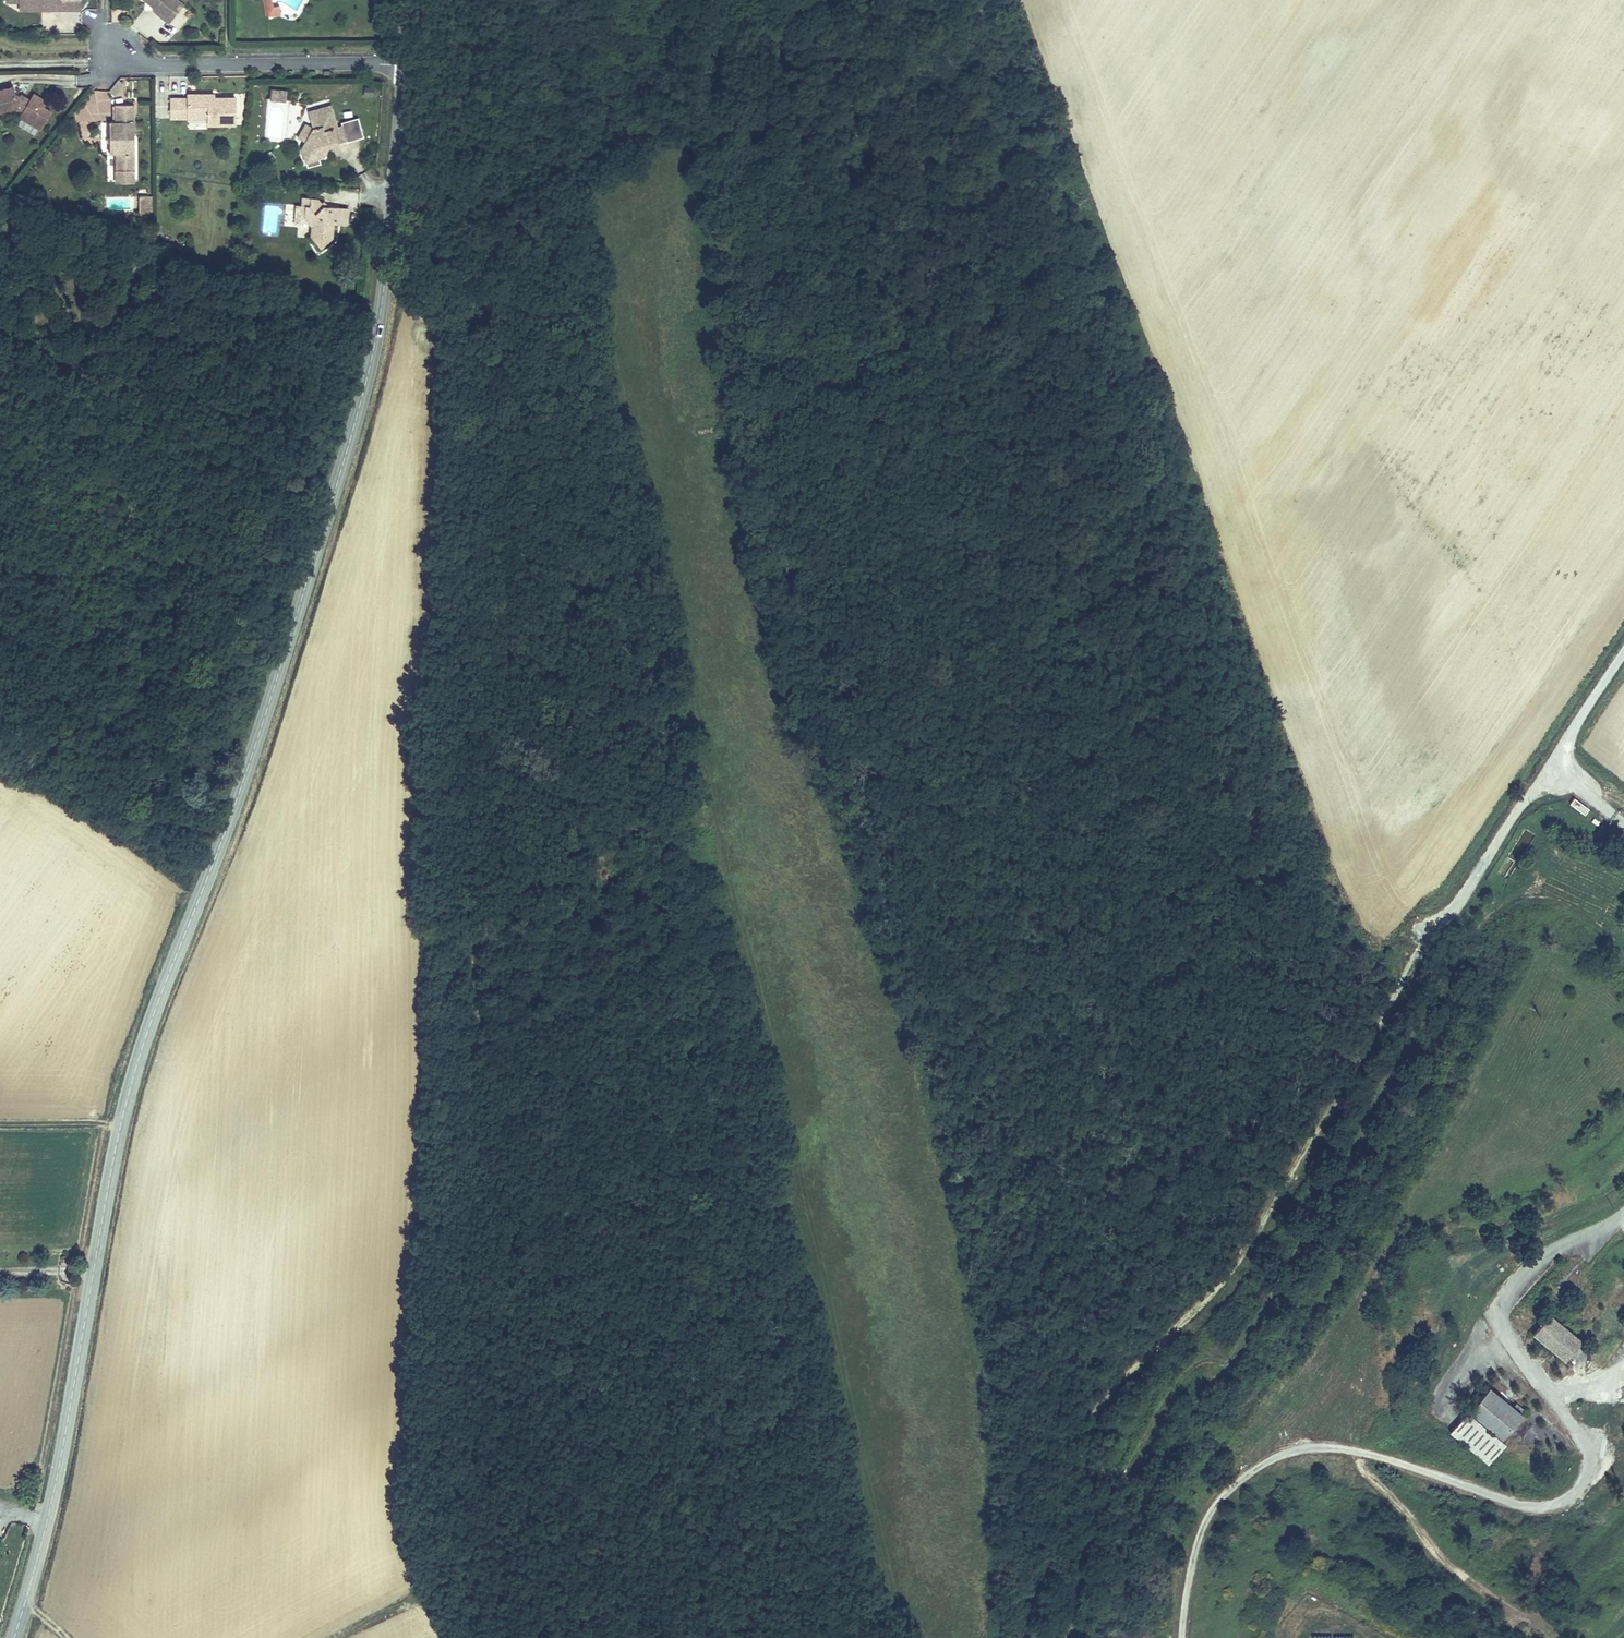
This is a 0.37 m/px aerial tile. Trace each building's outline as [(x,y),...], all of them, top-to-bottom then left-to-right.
[(36,11),(36,2),(58,2),(57,11),(76,12),(76,0),(19,0),(19,2),(23,3),(23,11),(36,11)] [(183,13),(168,0),(138,0),(153,13),(151,15),(168,30),(183,13)] [(267,0),(261,0),(263,14),(278,13),(278,7),(268,9),(267,0)] [(268,9),(278,7),(278,3),(274,3),(273,0),(267,0),(268,9)] [(36,2),(36,11),(57,11),(58,2),(36,2)] [(76,86),(77,76),(67,76),(66,86),(76,86)] [(117,80),(109,92),(115,96),(123,85),(117,80)] [(23,112),(42,123),(51,108),(41,102),(43,98),(33,92),(29,100),(24,98),(25,97),(19,95),(12,91),(11,87),(0,89),(0,113),(15,110),(18,105),(25,109),(23,112)] [(364,96),(373,98),(374,88),(366,87),(364,96)] [(279,94),(265,93),(265,103),(279,104),(279,94)] [(202,100),(202,96),(182,95),(182,100),(163,99),(163,120),(200,121),(200,124),(228,125),(228,101),(208,100),(202,100)] [(129,102),(110,103),(111,121),(104,121),(105,154),(112,153),(113,169),(133,168),(129,102)] [(42,123),(23,112),(20,119),(39,129),(42,123)] [(323,114),(302,119),(306,135),(295,158),(300,175),(313,172),(312,167),(317,165),(320,159),(316,157),(319,151),(323,153),(338,149),(338,150),(355,146),(350,126),(333,131),(334,134),(328,136),(323,114)] [(134,179),(133,168),(113,169),(114,180),(134,179)] [(139,213),(153,213),(152,194),(138,194),(139,213)] [(301,208),(295,208),(295,219),(302,228),(301,239),(310,252),(323,242),(323,228),(328,228),(329,211),(314,210),(308,201),(301,201),(301,208)] [(329,211),(328,228),(337,228),(337,212),(329,211)] [(1572,797),(1568,805),(1585,813),(1589,805),(1572,797)] [(1586,1350),(1549,1318),(1532,1338),(1565,1367),(1567,1364),(1572,1368),(1586,1350)] [(1472,1331),(1469,1344),(1483,1347),(1486,1333),(1472,1331)] [(1503,1445),(1522,1421),(1487,1389),(1467,1414),(1503,1445)] [(1466,1417),(1458,1427),(1493,1457),(1502,1446),(1466,1417)] [(1493,1457),(1458,1427),(1450,1437),(1485,1466),(1493,1457)]
